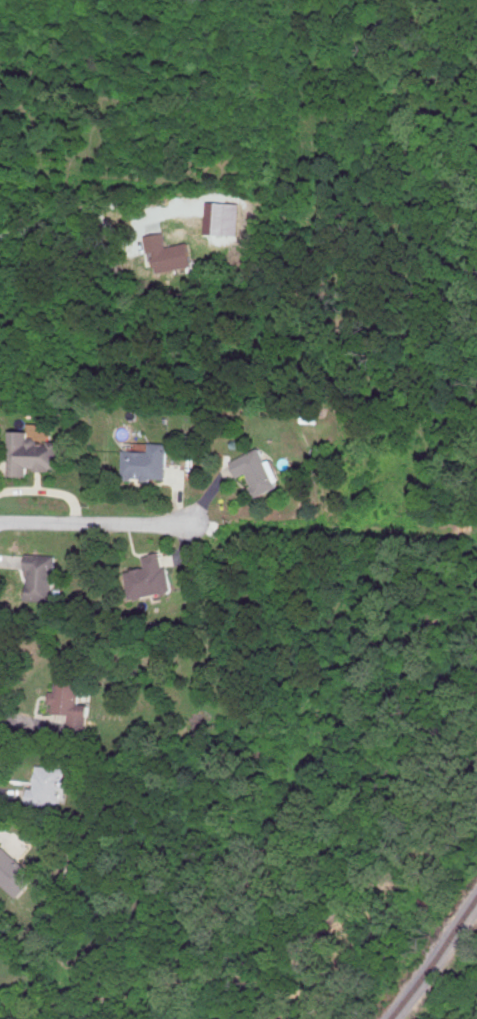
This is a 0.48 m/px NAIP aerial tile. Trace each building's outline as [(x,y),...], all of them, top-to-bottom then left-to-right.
[(240,234),(241,203),(209,201),(208,233),(240,234)] [(196,265),(192,241),(169,246),(166,232),(146,236),(150,252),(156,251),(160,272),(196,265)] [(62,440),(32,439),(32,429),(12,429),(11,474),(29,474),(30,467),(62,468),(62,440)] [(125,449),(124,476),(168,477),(169,442),(151,441),(151,450),(125,449)] [(260,495),(284,485),(273,457),(268,459),(263,447),(232,459),(239,475),(250,471),(260,495)] [(174,589),(169,565),(165,566),(162,551),(144,554),(146,566),(126,570),(132,598),(174,589)] [(56,599),(55,553),(28,554),(29,600),(56,599)] [(82,682),(57,681),(57,690),(55,690),(54,711),(70,712),(70,729),(88,729),(89,714),(92,715),(93,703),(82,703),(82,682)] [(30,803),(65,804),(66,765),(37,764),(37,787),(31,787),(30,803)] [(6,846),(0,853),(0,878),(23,897),(41,875),(6,846)]
